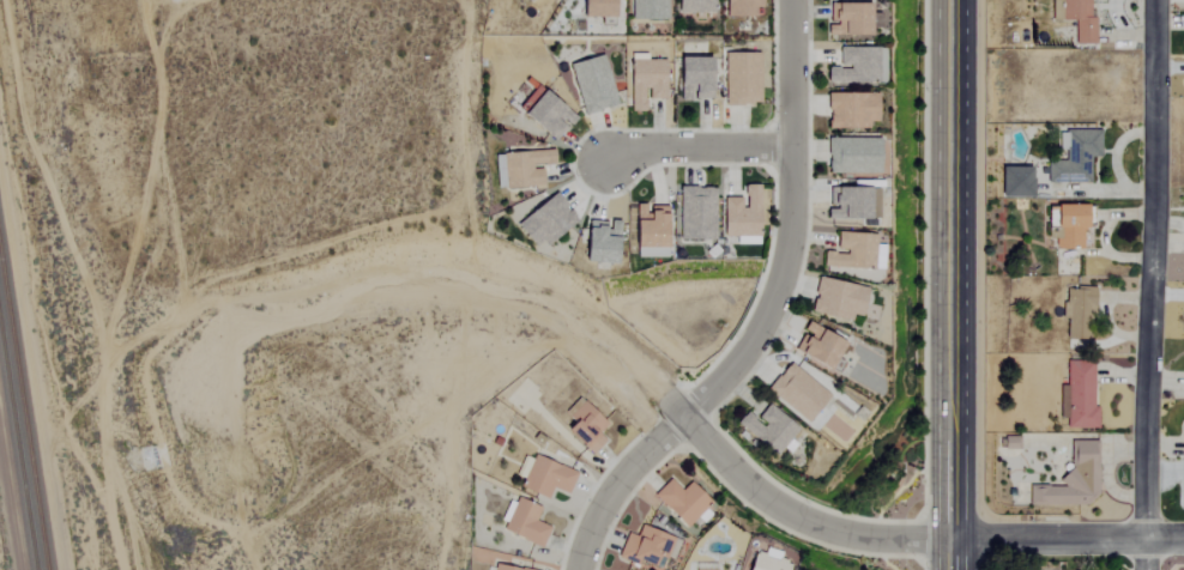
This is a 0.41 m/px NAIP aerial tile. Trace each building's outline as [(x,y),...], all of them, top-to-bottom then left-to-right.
[(579,19),(611,19),(611,0),(579,0),(579,19)] [(629,21),(664,21),(664,0),(629,0),(629,21)] [(712,0),(676,0),(677,14),(712,13),(712,0)] [(753,18),(753,8),(759,8),(759,0),(724,0),(724,17),(753,18)] [(1049,21),(1073,22),(1073,45),(1093,45),(1094,11),(1088,11),(1088,0),(1050,0),(1049,21)] [(867,36),(867,5),(827,5),(827,22),(834,22),(835,37),(867,36)] [(883,48),(838,48),(838,67),(825,67),(825,84),(883,84),(883,48)] [(628,113),(644,113),(644,99),(664,99),(664,60),(646,60),(646,54),(628,54),(628,113)] [(759,54),(726,54),(725,105),(758,106),(759,54)] [(569,64),(582,115),(616,107),(603,56),(569,64)] [(676,100),(707,101),(708,58),(676,58),(676,100)] [(567,126),(573,119),(539,91),(518,116),(550,142),(565,124),(567,126)] [(867,130),(867,123),(876,123),(875,93),(825,94),(826,131),(867,130)] [(1098,131),(1056,130),(1056,148),(1064,148),(1064,161),(1046,161),(1046,183),(1088,183),(1088,157),(1098,157),(1098,131)] [(877,174),(877,139),(826,139),(825,173),(877,174)] [(501,151),(502,187),(541,186),(540,165),(552,165),(552,150),(501,151)] [(1000,197),(1031,198),(1031,168),(1000,167),(1000,197)] [(722,198),(722,237),(757,237),(756,184),(742,184),(742,198),(722,198)] [(676,239),(712,240),(714,187),(678,186),(676,239)] [(833,219),(877,219),(877,187),(829,187),(829,205),(833,205),(833,219)] [(544,246),(575,219),(551,192),(513,225),(531,246),(538,240),(544,246)] [(1081,248),(1081,226),(1091,226),(1091,204),(1055,204),(1055,248),(1081,248)] [(631,257),(663,258),(664,206),(632,205),(631,257)] [(581,262),(615,263),(617,222),(582,220),(581,262)] [(820,267),(881,269),(882,245),(874,245),(875,233),(835,232),(834,250),(844,250),(844,253),(821,252),(820,267)] [(865,289),(816,277),(808,310),(857,322),(865,289)] [(1092,340),(1093,289),(1062,288),(1062,319),(1065,319),(1064,339),(1092,340)] [(791,352),(828,370),(842,341),(804,323),(800,333),(791,352)] [(1096,428),(1096,407),(1091,407),(1092,362),(1065,362),(1065,428),(1096,428)] [(807,421),(827,393),(785,363),(765,391),(807,421)] [(588,455),(604,441),(596,433),(604,425),(583,402),(559,423),(588,455)] [(734,422),(774,456),(797,429),(766,403),(753,418),(743,411),(734,422)] [(1096,442),(1070,442),(1070,473),(1059,473),(1059,486),(1027,486),(1027,505),(1096,505),(1096,442)] [(567,494),(575,472),(531,456),(518,489),(546,499),(550,488),(567,494)] [(709,502),(688,483),(680,491),(667,479),(651,496),(688,530),(706,511),(703,509),(709,502)] [(548,527),(534,521),(539,508),(515,498),(501,531),(539,548),(548,527)] [(638,525),(634,536),(624,532),(616,555),(658,569),(667,569),(678,540),(638,525)] [(787,563),(778,561),(780,552),(765,549),(764,555),(749,551),(745,569),(786,569),(787,563)]
